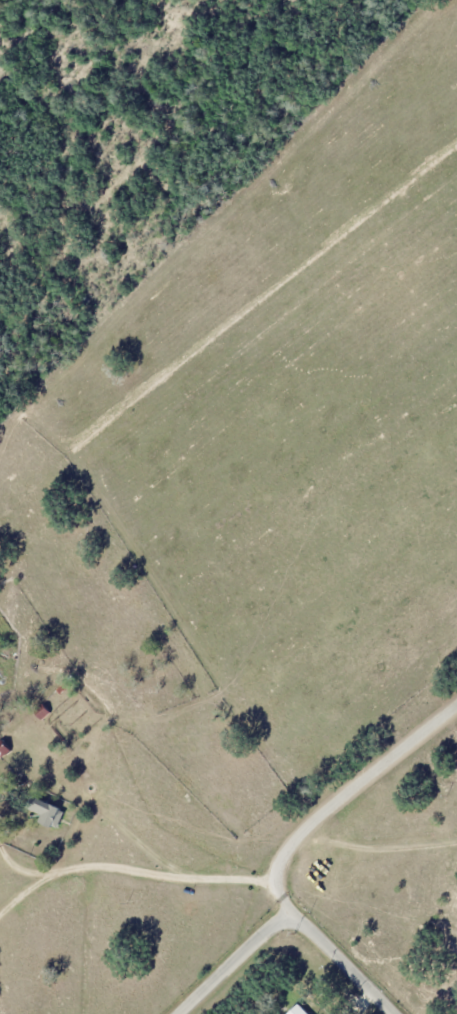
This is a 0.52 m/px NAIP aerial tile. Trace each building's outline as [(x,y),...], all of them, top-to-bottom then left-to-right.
[(11,728),(16,724),(22,719),(33,708),(37,712),(42,706),(49,713),(42,720),(37,718),(28,724),(26,729),(23,732),(18,736),(11,728)] [(2,758),(0,755),(0,745),(3,742),(11,750),(2,758)] [(38,799),(50,804),(53,804),(61,808),(58,813),(62,819),(56,820),(53,826),(48,827),(46,822),(40,815),(32,811),(38,799)] [(299,1004),(308,1013),(288,1013),(299,1004)]
